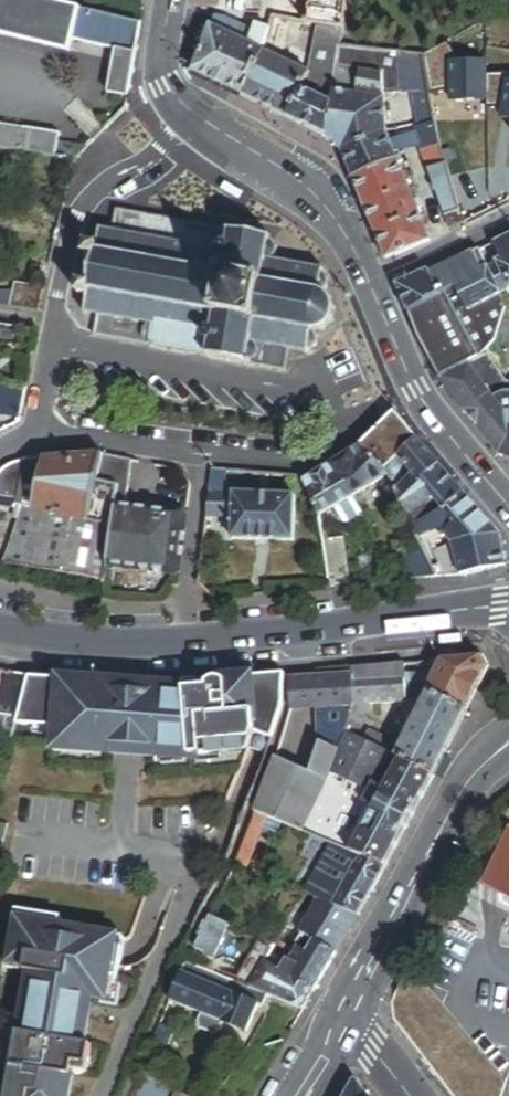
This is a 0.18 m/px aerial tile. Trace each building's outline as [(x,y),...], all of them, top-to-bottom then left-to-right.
[(1,29),(2,22),(74,40),(115,51),(109,96),(129,99),(141,25),(140,25),(45,0),(0,0),(0,28),(1,29)] [(293,23),(296,10),(280,6),(281,0),(259,0),(257,15),(215,12),(215,13),(216,13),(250,30),(264,37),(267,26),(273,28),(275,19),(281,20),(293,23)] [(259,0),(220,0),(215,12),(257,15),(259,0)] [(351,0),(326,0),(323,20),(317,14),(296,10),(293,23),(346,36),(351,0)] [(250,30),(216,13),(211,27),(245,43),(250,30)] [(276,40),(281,20),(275,19),(273,28),(270,39),(276,40)] [(74,40),(2,22),(1,29),(0,28),(0,36),(70,52),(74,40)] [(243,97),(264,52),(245,43),(211,27),(209,26),(192,71),(193,73),(243,97)] [(264,37),(270,39),(273,28),(267,26),(264,37)] [(264,52),(270,39),(264,37),(250,30),(245,43),(264,52)] [(451,42),(425,56),(430,80),(432,89),(433,98),(453,93),(453,105),(488,105),(488,76),(488,65),(463,64),(451,42)] [(341,154),(387,134),(386,77),(385,54),(344,51),(337,86),(326,137),(341,154)] [(285,82),(293,66),(287,63),(277,58),(264,52),(243,97),(265,108),(279,79),(285,82)] [(423,80),(430,80),(425,56),(385,54),(386,77),(396,77),(411,79),(423,80)] [(288,119),(310,74),(293,66),(285,82),(279,79),(265,108),(288,119)] [(326,137),(337,86),(310,74),(288,119),(326,137)] [(488,76),(488,105),(488,113),(505,113),(503,123),(508,124),(508,76),(488,76)] [(425,90),(432,89),(430,80),(423,80),(425,90)] [(419,128),(438,124),(433,98),(432,89),(425,90),(416,91),(418,104),(415,104),(419,128)] [(423,150),(442,145),(438,124),(419,128),(423,150)] [(52,158),(60,142),(0,128),(0,148),(52,158)] [(352,179),(398,160),(387,134),(341,154),(352,179)] [(74,162),(91,146),(60,139),(60,142),(52,158),(74,162)] [(429,168),(446,164),(442,145),(423,150),(429,168)] [(374,233),(420,214),(398,160),(352,179),(374,233)] [(442,207),(455,201),(446,164),(429,168),(442,207)] [(445,217),(457,213),(455,201),(442,207),(445,217)] [(80,286),(78,297),(87,298),(85,311),(82,311),(82,315),(84,315),(84,316),(87,317),(88,316),(97,317),(96,319),(97,320),(95,335),(93,334),(93,338),(94,338),(94,339),(97,340),(97,338),(112,341),(112,343),(116,343),(116,342),(132,345),(131,346),(134,346),(135,345),(151,348),(150,351),(153,351),(154,349),(169,352),(169,354),(172,355),(172,352),(188,356),(188,358),(192,359),(192,356),(210,359),(209,362),(213,363),(214,360),(227,362),(226,365),(230,366),(231,363),(245,366),(245,368),(247,368),(248,366),(263,369),(263,370),(267,371),(268,370),(283,372),(283,374),(286,374),(286,370),(285,370),(289,352),(290,353),(290,351),(305,354),(305,356),(308,356),(309,355),(310,355),(310,351),(313,350),(314,350),(316,349),(316,347),(317,344),(317,341),(317,340),(318,339),(317,337),(316,338),(314,336),(312,335),(310,334),(314,334),(316,334),(318,334),(320,333),(321,334),(323,334),(323,333),(326,330),(328,329),(329,327),(331,326),(332,326),(334,324),(332,322),(334,320),(334,318),(335,316),(335,313),(335,311),(335,309),(334,307),(335,306),(335,303),(334,303),(332,301),(330,299),(328,298),(327,296),(328,295),(326,294),(325,295),(323,294),(321,293),(319,292),(322,292),(324,291),(325,290),(326,291),(328,289),(327,288),(328,286),(328,284),(328,282),(328,280),(328,279),(327,277),(326,278),(324,275),(324,273),(323,273),(323,272),(320,271),(320,272),(305,269),(305,268),(302,267),(301,269),(286,266),(286,264),(283,264),(283,265),(269,262),(275,261),(275,262),(277,260),(277,259),(279,255),(279,253),(279,251),(278,249),(277,247),(278,246),(277,245),(276,245),(273,243),(274,241),(271,240),(272,238),(269,238),(269,240),(255,237),(255,236),(251,235),(251,237),(236,234),(236,232),(233,232),(233,234),(216,231),(216,229),(213,229),(213,230),(197,227),(197,225),(193,225),(193,226),(178,223),(178,222),(175,221),(175,223),(158,220),(158,218),(156,218),(155,219),(139,216),(139,215),(136,215),(136,216),(120,213),(120,212),(118,212),(117,213),(116,213),(116,215),(117,216),(114,232),(112,231),(112,234),(103,232),(104,229),(100,228),(100,231),(97,230),(97,234),(99,235),(97,248),(87,246),(86,257),(91,258),(85,286),(80,286)] [(457,229),(462,226),(459,218),(457,213),(445,217),(448,227),(457,229)] [(385,261),(431,242),(420,214),(374,233),(385,261)] [(493,245),(500,262),(486,269),(499,296),(508,291),(508,237),(493,245)] [(482,305),(499,296),(486,269),(479,252),(444,269),(440,268),(397,287),(408,315),(438,302),(447,321),(482,305)] [(39,315),(45,289),(15,283),(10,310),(39,315)] [(504,309),(499,296),(482,305),(488,316),(495,314),(502,316),(504,309)] [(408,315),(421,346),(445,332),(451,329),(447,321),(438,302),(408,315)] [(482,323),(501,320),(502,316),(495,314),(488,316),(481,318),(482,323)] [(444,392),(471,368),(476,363),(493,345),(501,320),(482,323),(448,338),(445,332),(421,346),(444,392)] [(508,467),(508,388),(478,364),(472,369),(471,368),(444,392),(508,467)] [(24,391),(0,389),(0,408),(21,409),(25,392),(24,391)] [(396,415),(361,447),(393,477),(410,518),(426,509),(435,504),(420,485),(400,462),(402,460),(394,451),(413,435),(396,415)] [(441,468),(413,435),(394,451),(402,460),(400,462),(420,485),(441,468)] [(393,477),(361,447),(329,469),(334,477),(340,473),(357,498),(393,477)] [(94,487),(100,456),(45,460),(34,511),(22,509),(21,511),(15,531),(4,564),(104,579),(106,564),(114,491),(94,487)] [(125,509),(131,463),(100,456),(94,487),(114,491),(106,564),(178,574),(186,514),(125,509)] [(34,511),(45,460),(24,462),(15,502),(14,507),(22,509),(34,511)] [(24,462),(21,462),(14,465),(9,468),(0,475),(0,476),(0,498),(15,502),(24,462)] [(441,468),(420,485),(435,504),(456,486),(441,468)] [(334,477),(329,469),(304,485),(326,517),(357,498),(340,473),(334,477)] [(229,472),(211,470),(208,491),(226,492),(229,472)] [(243,473),(229,472),(226,492),(241,492),(243,473)] [(456,486),(435,504),(444,513),(466,497),(456,486)] [(296,497),(208,495),(203,535),(221,538),(223,519),(235,519),(234,541),(295,542),(296,522),(301,522),(301,505),(296,505),(296,497)] [(466,497),(444,513),(432,519),(414,527),(420,541),(445,531),(453,548),(501,538),(466,497)] [(22,509),(14,507),(15,502),(0,498),(0,507),(21,511),(22,509)] [(15,531),(21,511),(0,507),(0,528),(15,531)] [(426,509),(410,518),(414,527),(432,519),(426,509)] [(445,531),(420,541),(422,546),(427,560),(436,580),(437,583),(507,568),(501,538),(453,548),(445,531)] [(427,560),(422,546),(394,557),(398,569),(427,560)] [(427,560),(398,569),(403,583),(436,580),(427,560)] [(353,670),(357,709),(379,707),(406,704),(406,692),(427,695),(465,713),(487,668),(483,659),(442,662),(434,676),(405,675),(405,665),(353,670)] [(345,734),(357,709),(353,670),(317,673),(317,680),(319,710),(323,747),(310,776),(288,767),(266,809),(271,811),(333,844),(351,854),(352,852),(384,869),(433,778),(362,743),(345,734)] [(28,679),(9,675),(1,708),(20,713),(28,679)] [(273,740),(283,710),(284,676),(144,688),(28,679),(20,713),(18,720),(16,726),(38,728),(51,728),(50,742),(50,750),(94,753),(113,755),(155,757),(163,757),(171,756),(171,760),(185,759),(198,757),(217,756),(217,752),(224,751),(251,749),(255,734),(273,740)] [(319,710),(317,680),(296,682),(306,711),(319,710)] [(306,711),(296,682),(289,682),(291,712),(306,711)] [(367,731),(362,743),(433,778),(465,713),(427,695),(420,707),(406,735),(400,747),(367,731)] [(0,716),(0,744),(11,747),(16,726),(18,720),(0,716)] [(51,728),(38,728),(37,741),(50,742),(51,728)] [(217,756),(198,757),(199,763),(225,761),(224,751),(217,752),(217,756)] [(171,756),(163,757),(164,767),(186,765),(185,759),(171,760),(171,756)] [(266,809),(288,767),(276,761),(259,805),(266,809)] [(248,870),(271,811),(266,809),(259,805),(237,865),(248,870)] [(5,846),(9,828),(0,825),(0,845),(5,846)] [(482,888),(508,901),(508,830),(482,888)] [(358,917),(384,869),(352,852),(351,854),(333,844),(325,860),(350,874),(346,883),(319,870),(306,895),(319,901),(358,917)] [(350,874),(325,860),(319,870),(346,883),(350,874)] [(335,954),(358,917),(319,901),(306,923),(300,933),(335,954)] [(119,940),(60,929),(61,919),(15,911),(7,960),(24,963),(33,965),(23,1019),(8,1017),(2,1046),(1,1054),(17,1057),(15,1064),(10,1095),(70,1095),(75,1066),(78,1066),(79,1059),(92,1061),(94,1047),(87,1046),(94,1007),(95,1002),(108,1004),(110,995),(119,940)] [(306,923),(294,916),(288,926),(300,933),(306,923)] [(220,923),(210,918),(195,952),(206,956),(220,923)] [(313,990),(335,954),(300,933),(288,926),(282,936),(299,946),(292,957),(291,960),(289,959),(281,971),(313,990)] [(299,946),(282,936),(276,947),(292,957),(299,946)] [(248,990),(267,998),(301,1011),(313,990),(281,971),(255,956),(246,971),(256,977),(248,990)] [(24,963),(7,960),(5,967),(23,970),(24,963)] [(248,990),(187,965),(171,1003),(200,1015),(197,1023),(200,1030),(216,1036),(221,1032),(225,1024),(248,1034),(260,1005),(263,1007),(267,998),(248,990)] [(114,1016),(118,996),(110,995),(108,1004),(95,1002),(94,1007),(105,1009),(104,1014),(114,1016)] [(274,1015),(269,1027),(275,1029),(280,1017),(274,1015)] [(161,1026),(154,1041),(168,1047),(175,1032),(161,1026)] [(168,1047),(154,1041),(148,1056),(162,1062),(168,1047)] [(2,1046),(0,1045),(0,1062),(15,1064),(17,1057),(1,1054),(2,1046)] [(79,1059),(78,1066),(90,1068),(92,1061),(79,1059)] [(143,1076),(134,1095),(182,1095),(143,1076)] [(345,1095),(367,1095),(365,1094),(359,1085),(356,1080),(352,1082),(345,1095)]
